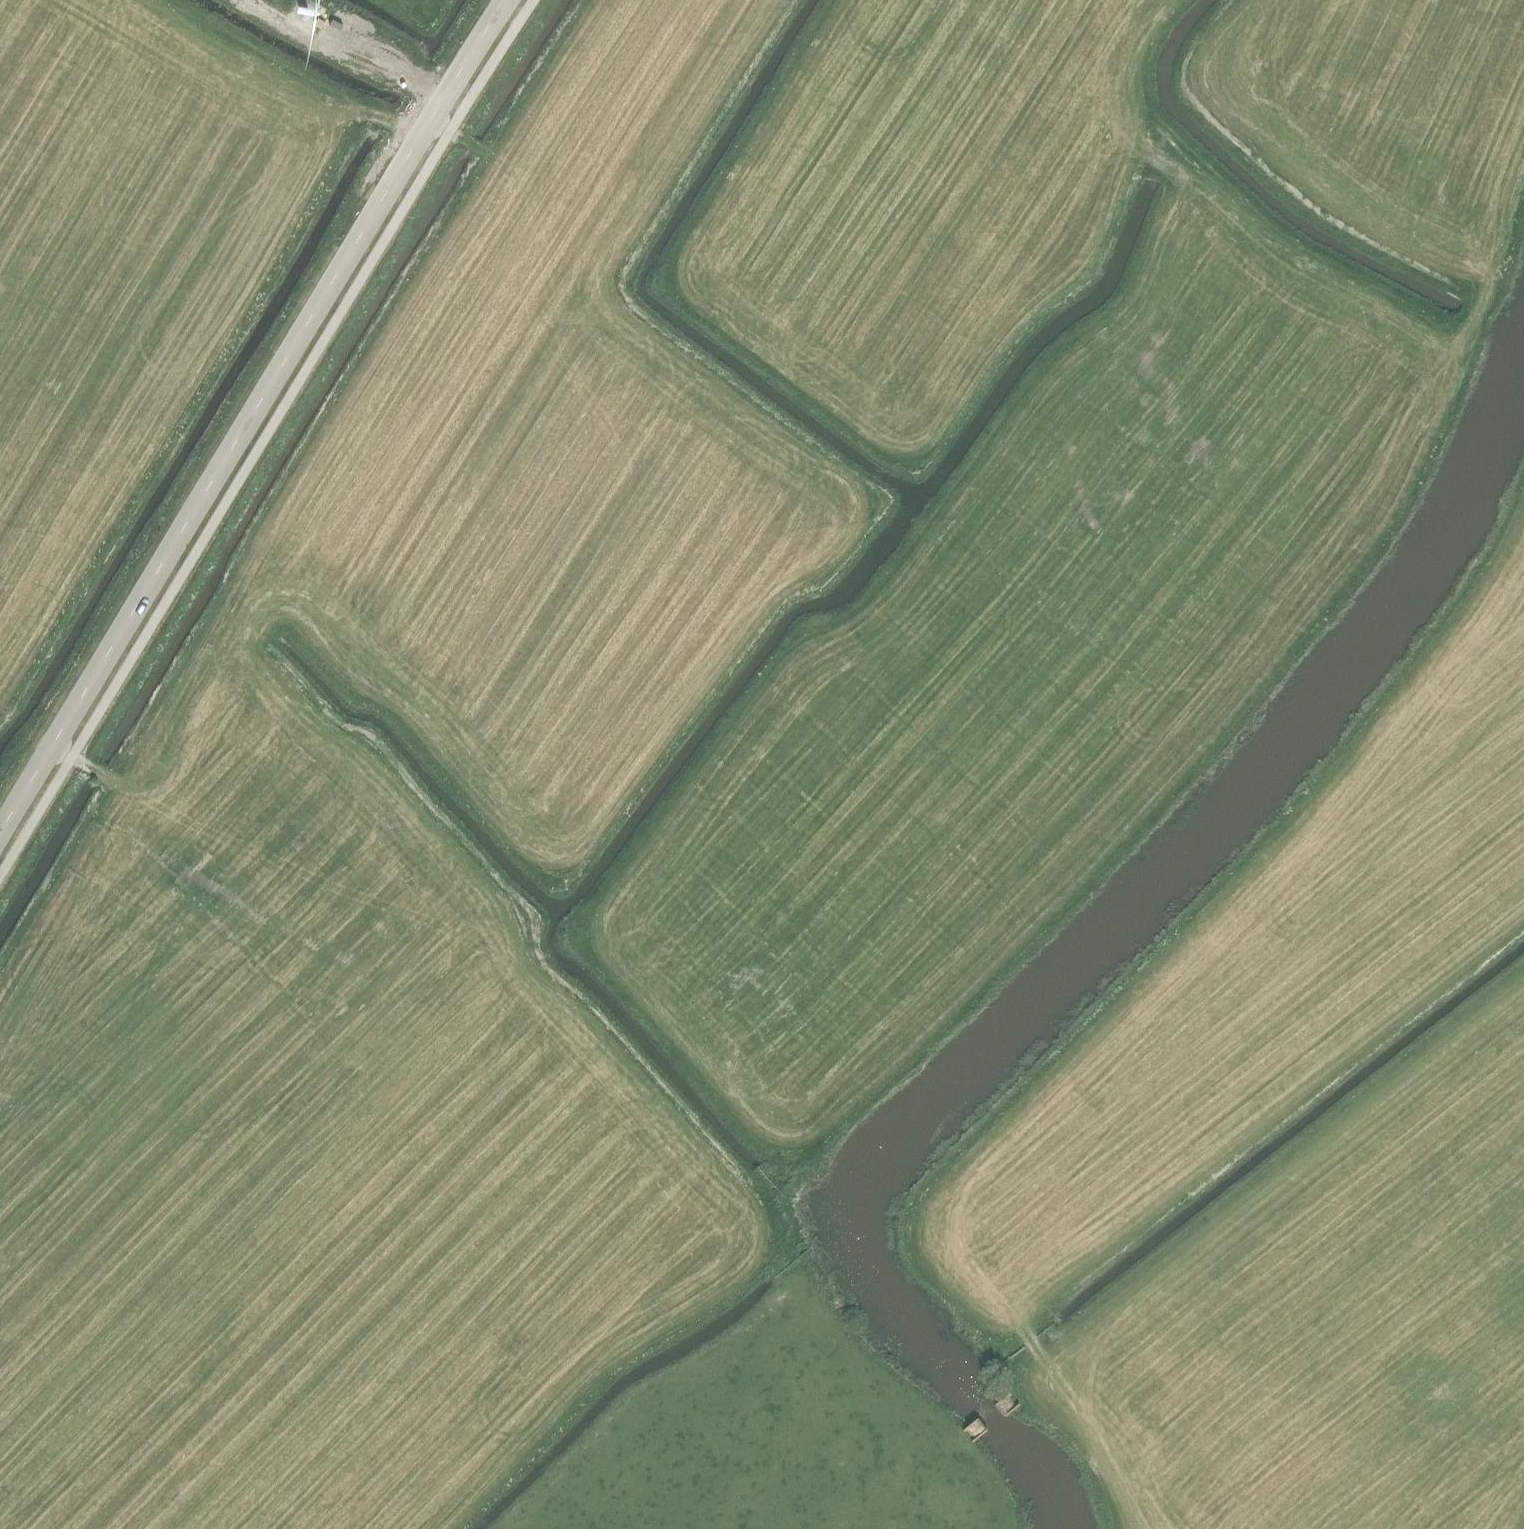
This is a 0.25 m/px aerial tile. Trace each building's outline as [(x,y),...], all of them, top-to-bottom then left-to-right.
[(310,18),(310,17),(310,16),(309,15),(309,14),(308,13),(307,12),(306,12),(305,12),(304,12),(303,12),(302,13),(301,14),(301,15),(301,16),(300,17),(301,17),(301,18),(301,19),(302,20),(303,21),(304,21),(305,21),(306,21),(307,21),(308,20),(309,19),(309,18),(310,18)]
